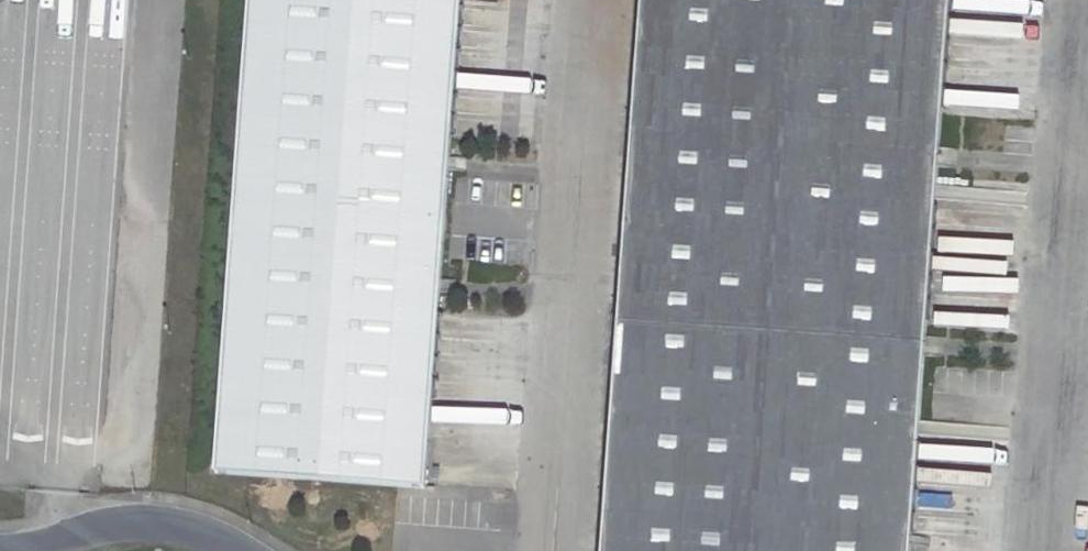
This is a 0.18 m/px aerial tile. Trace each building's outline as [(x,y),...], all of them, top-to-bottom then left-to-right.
[(201,469),(412,486),(449,0),(236,0),(201,469)] [(596,550),(904,550),(946,0),(638,0),(596,550)]
